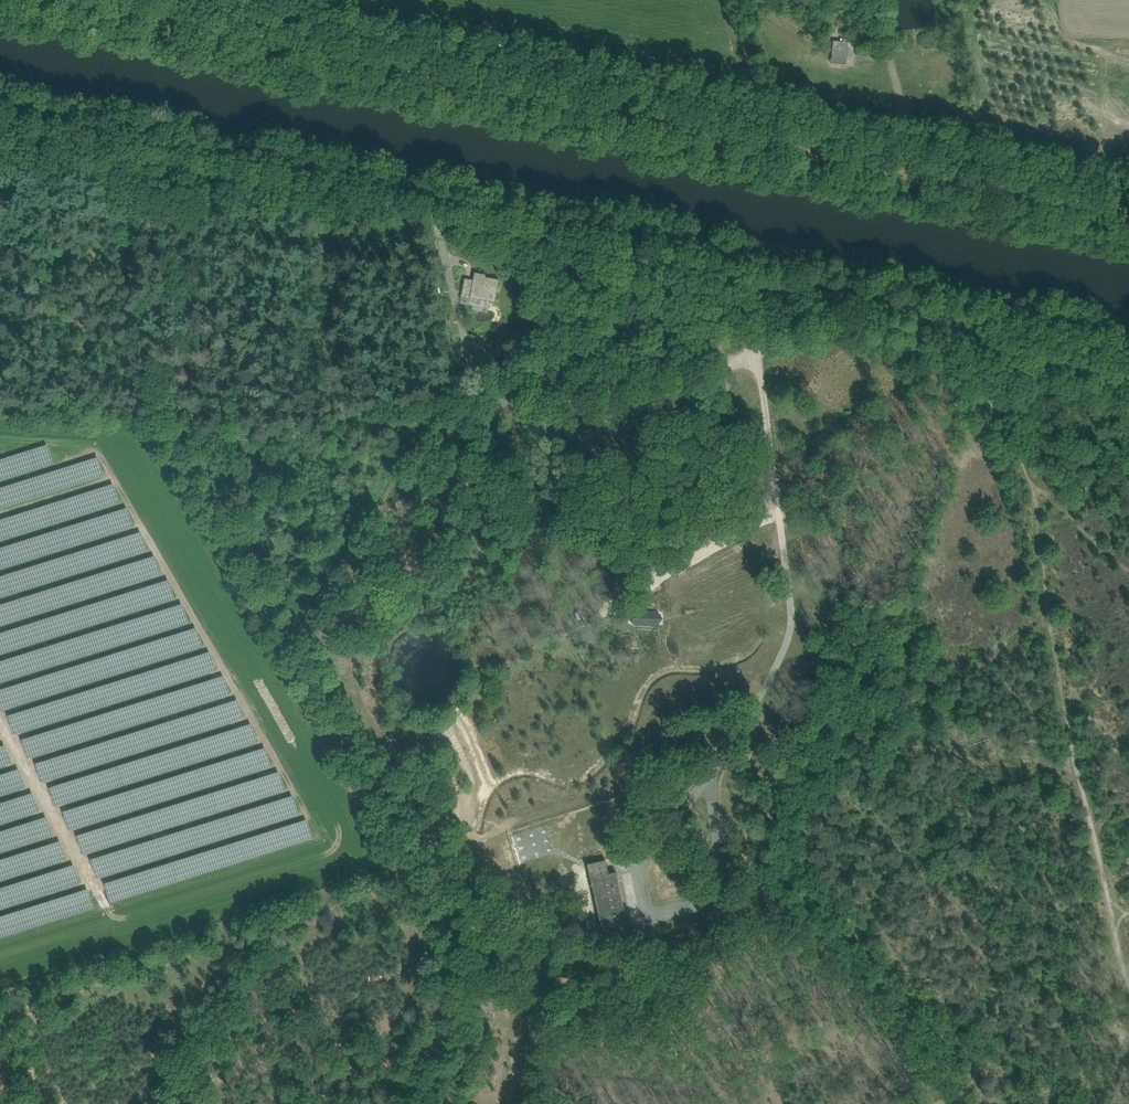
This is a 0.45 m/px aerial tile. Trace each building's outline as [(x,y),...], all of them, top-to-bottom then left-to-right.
[(832,52),(832,54),(832,57),(847,59),(847,55),(853,56),(854,43),(848,42),(849,40),(843,39),(843,42),(833,41),(832,51),(832,52)] [(499,280),(485,277),(486,275),(474,272),(473,280),(464,278),(461,297),(470,300),(470,298),(494,304),(499,280)] [(637,612),(633,616),(633,620),(636,624),(654,625),(658,621),(659,617),(655,612),(637,612)] [(587,864),(603,936),(629,930),(615,872),(608,873),(605,859),(587,864)]
